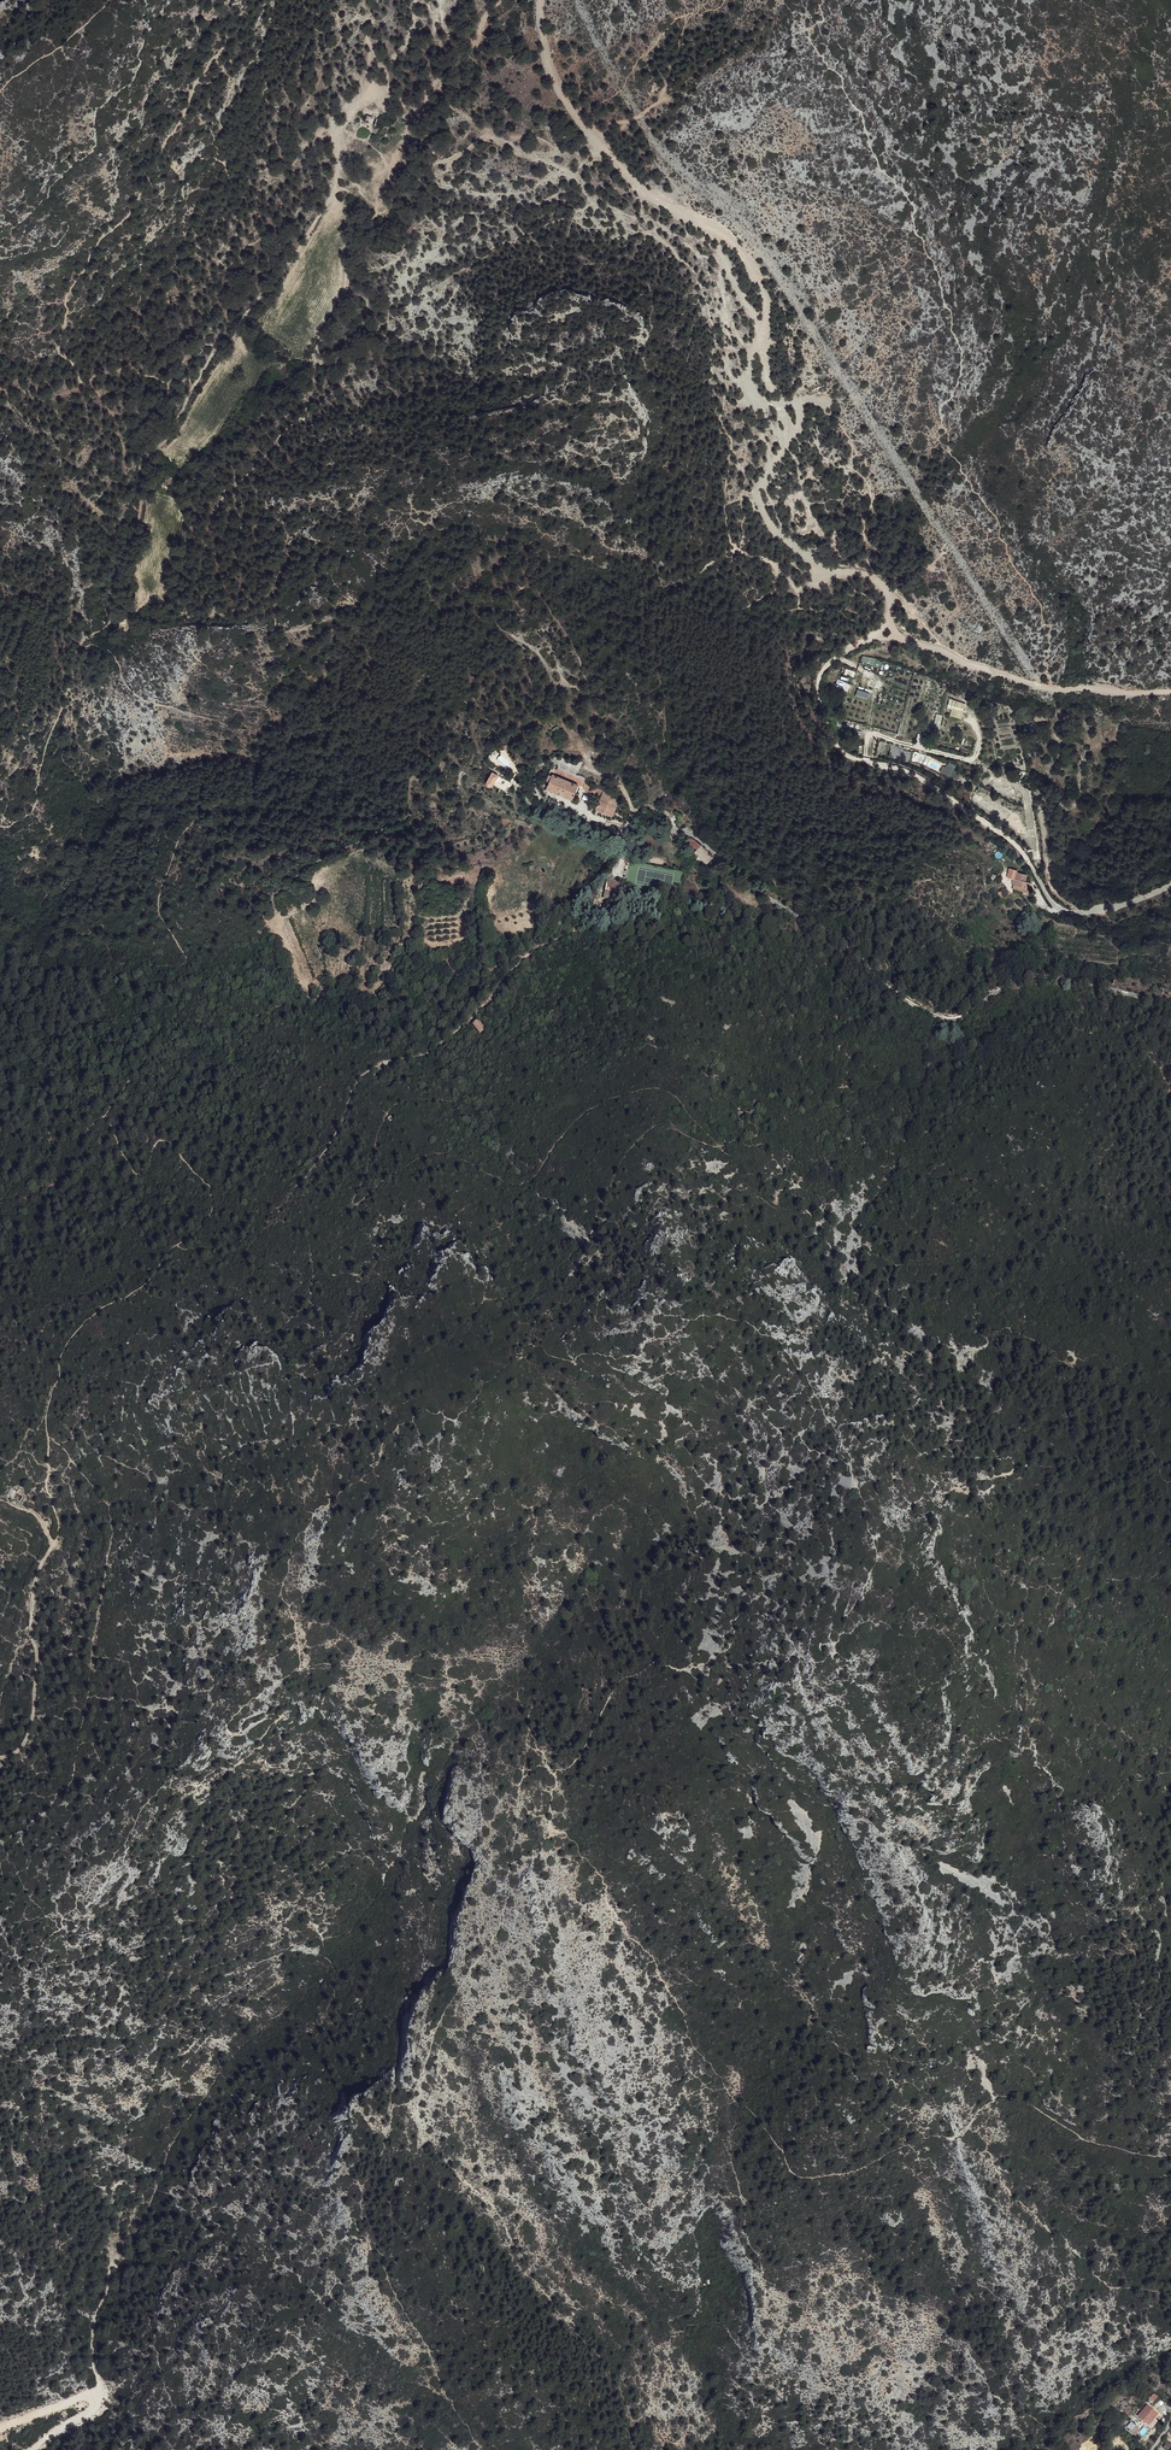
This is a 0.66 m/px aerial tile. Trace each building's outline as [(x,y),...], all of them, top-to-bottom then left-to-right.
[(865,654),(861,660),(879,669),(882,663),(865,654)] [(948,699),(946,709),(963,712),(965,702),(948,699)] [(915,743),(924,745),(927,736),(918,734),(915,743)] [(947,771),(955,774),(958,767),(950,764),(947,771)] [(603,790),(557,769),(554,775),(578,786),(582,789),(588,791),(587,792),(595,796),(596,794),(601,797),(603,790)] [(498,777),(493,774),(489,782),(494,785),(498,777)] [(554,775),(552,774),(547,789),(572,800),(578,786),(554,775)] [(619,798),(603,790),(601,797),(595,810),(611,817),(619,798)] [(694,843),(689,840),(685,844),(696,852),(700,848),(694,843)] [(711,861),(700,848),(696,852),(706,865),(711,861)] [(1025,882),(1026,875),(1016,873),(1016,871),(1009,870),(1007,879),(1013,880),(1012,884),(1014,884),(1012,890),(1028,893),(1030,883),(1025,882)] [(623,882),(605,879),(601,897),(620,901),(623,882)] [(485,1029),(478,1021),(473,1025),(480,1034),(485,1029)] [(13,1498),(17,1492),(11,1489),(7,1495),(13,1498)] [(17,1492),(13,1498),(20,1502),(23,1496),(17,1492)] [(1132,2423),(1136,2426),(1131,2433),(1135,2436),(1145,2424),(1151,2429),(1163,2415),(1157,2410),(1156,2411),(1148,2404),(1132,2423)]
